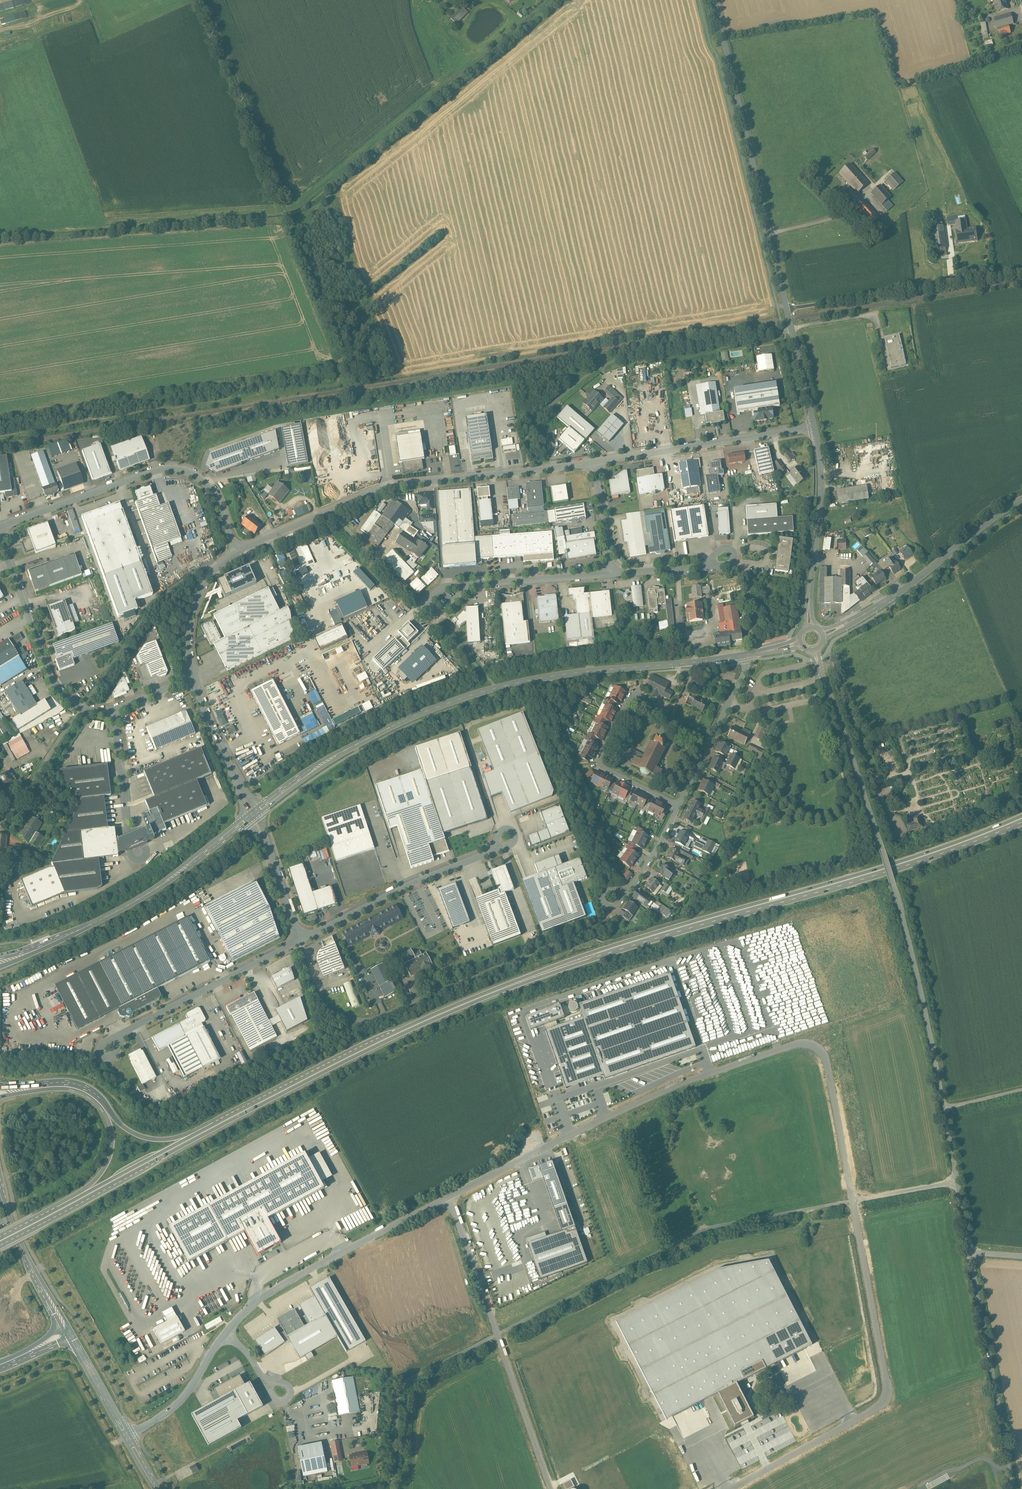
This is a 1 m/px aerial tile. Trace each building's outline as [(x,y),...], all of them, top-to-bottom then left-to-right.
[(997,12),(1008,9),(1005,0),(994,0),(997,12)] [(462,7),(451,19),(456,24),(468,13),(466,10),(465,11),(462,7)] [(1010,14),(995,19),(997,29),(998,28),(1009,25),(1013,24),(1010,14)] [(1009,25),(998,28),(1000,36),(1011,33),(1009,25)] [(862,153),(867,159),(876,152),(873,148),(867,154),(865,151),(862,153)] [(850,164),(839,173),(857,193),(868,184),(850,164)] [(893,171),(884,179),(893,190),(903,181),(893,171)] [(880,185),(871,193),(882,205),(888,200),(891,197),(880,185)] [(863,200),(856,206),(872,224),(879,218),(863,200)] [(888,200),(882,205),(887,211),(893,206),(888,200)] [(949,225),(956,224),(955,221),(966,220),(965,215),(948,218),(949,225)] [(942,217),(932,219),(936,254),(947,252),(942,217)] [(956,224),(958,244),(977,241),(975,228),(967,229),(966,220),(955,221),(956,224)] [(899,335),(884,338),(891,368),(906,365),(899,335)] [(772,355),(757,357),(759,372),(775,370),(772,355)] [(715,383),(700,385),(705,415),(720,413),(715,383)] [(701,416),(705,415),(700,385),(696,386),(701,416)] [(776,385),(734,392),(737,413),(751,411),(758,410),(771,408),(780,406),(776,385)] [(612,398),(603,407),(610,413),(616,406),(619,402),(623,398),(609,386),(604,391),(612,398)] [(603,399),(594,391),(589,396),(583,403),(592,412),(603,399)] [(594,430),(567,406),(557,418),(557,419),(561,422),(565,425),(568,427),(568,428),(569,428),(585,441),(594,430)] [(771,408),(758,410),(759,413),(754,415),(754,417),(755,422),(761,421),(762,422),(767,421),(766,420),(773,419),(771,408)] [(720,413),(705,415),(707,425),(711,424),(711,425),(720,424),(720,423),(724,422),(723,412),(720,413)] [(466,418),(472,463),(481,462),(481,458),(484,458),(485,461),(493,460),(487,415),(466,418)] [(302,425),(282,429),(289,467),(309,463),(302,425)] [(585,441),(569,428),(559,440),(574,454),(585,441)] [(276,430),(244,442),(250,461),(279,450),(276,430)] [(421,435),(396,439),(399,463),(402,463),(404,473),(424,470),(422,460),(425,459),(421,435)] [(48,445),(52,458),(72,451),(67,439),(48,445)] [(141,441),(113,451),(115,458),(112,459),(113,463),(116,462),(119,471),(148,460),(141,441)] [(244,442),(210,454),(206,467),(217,474),(242,465),(242,464),(250,461),(244,442)] [(100,445),(82,451),(92,480),(111,474),(100,445)] [(768,448),(754,451),(759,475),(774,472),(768,448)] [(794,458),(788,451),(784,455),(789,461),(794,458)] [(55,485),(43,452),(31,456),(43,489),(55,485)] [(744,454),(728,456),(729,464),(745,462),(744,454)] [(0,457),(0,493),(4,493),(11,492),(9,479),(6,457),(0,457)] [(786,471),(778,460),(774,463),(781,474),(782,474),(786,471)] [(697,461),(678,464),(682,490),(701,487),(697,461)] [(724,475),(721,461),(709,463),(710,470),(708,470),(709,476),(717,475),(718,479),(720,478),(720,476),(724,475)] [(76,465),(57,472),(64,491),(83,484),(76,465)] [(807,478),(799,466),(790,474),(798,485),(807,478)] [(653,468),(637,471),(637,473),(638,479),(655,476),(653,468)] [(609,481),(612,497),(630,494),(627,471),(624,472),(618,475),(619,480),(609,481)] [(655,476),(638,479),(640,495),(663,491),(661,475),(655,476)] [(720,492),(718,479),(717,475),(709,476),(705,476),(708,494),(720,492)] [(15,478),(9,479),(11,492),(4,493),(5,497),(9,496),(9,498),(17,496),(15,478)] [(278,482),(268,494),(280,503),(289,491),(278,482)] [(541,483),(525,484),(528,514),(513,515),(514,527),(549,523),(548,512),(544,512),(541,483)] [(43,489),(42,489),(45,496),(47,497),(50,496),(52,497),(54,494),(57,493),(58,491),(55,485),(43,489)] [(566,486),(551,488),(553,503),(568,501),(566,486)] [(866,486),(837,492),(839,504),(869,498),(866,486)] [(140,491),(134,493),(138,502),(153,497),(150,487),(144,489),(143,489),(140,490),(140,491)] [(489,488),(477,489),(478,499),(479,499),(487,498),(490,498),(489,488)] [(518,488),(507,489),(509,510),(518,509),(517,500),(520,500),(518,488)] [(493,558),(492,537),(474,538),(470,490),(438,492),(444,568),(476,565),(476,560),(493,558)] [(427,494),(418,495),(419,504),(418,504),(418,505),(419,505),(428,504),(428,510),(432,510),(432,501),(428,501),(427,495),(427,494)] [(156,496),(153,497),(138,502),(135,503),(151,549),(167,544),(170,542),(180,539),(168,504),(160,507),(156,496)] [(487,498),(479,499),(480,502),(478,502),(481,522),(493,521),(491,501),(488,501),(487,498)] [(382,516),(394,525),(399,518),(406,508),(394,499),(382,516)] [(97,511),(81,517),(103,577),(141,563),(119,503),(103,509),(102,508),(98,509),(97,511)] [(584,505),(554,509),(556,524),(558,524),(586,519),(584,505)] [(746,507),(747,521),(778,518),(777,505),(746,507)] [(709,537),(704,506),(670,511),(675,542),(709,537)] [(406,508),(399,518),(404,521),(410,511),(406,508)] [(74,530),(80,529),(73,509),(68,511),(74,530)] [(368,535),(382,516),(375,511),(361,530),(368,535)] [(670,551),(664,511),(640,515),(640,513),(627,515),(627,521),(622,521),(625,542),(628,542),(630,557),(646,554),(645,546),(649,546),(650,554),(655,553),(665,551),(670,551)] [(730,534),(728,512),(718,513),(720,535),(730,534)] [(262,526),(249,515),(242,524),(255,535),(262,526)] [(382,516),(368,535),(365,539),(377,548),(394,525),(382,516)] [(778,518),(747,521),(748,536),(793,532),(792,517),(778,518)] [(436,522),(421,523),(423,527),(428,527),(430,528),(431,534),(435,534),(435,528),(437,528),(436,522)] [(47,523),(27,530),(30,537),(34,550),(36,554),(55,547),(47,523)] [(418,532),(408,525),(396,543),(419,559),(428,547),(414,538),(418,532)] [(897,531),(888,536),(891,540),(900,536),(897,531)] [(492,537),(493,558),(524,556),(524,562),(554,560),(552,532),(492,537)] [(590,533),(564,537),(568,561),(596,556),(593,539),(592,539),(590,533)] [(838,550),(847,549),(847,539),(844,539),(844,535),(838,536),(838,550)] [(30,537),(23,540),(22,543),(25,553),(34,550),(30,537)] [(823,550),(831,551),(832,538),(824,538),(823,550)] [(792,541),(779,539),(778,553),(775,552),(776,557),(777,557),(775,571),(788,572),(792,541)] [(167,544),(151,549),(157,564),(171,557),(167,544)] [(862,546),(857,551),(863,557),(867,553),(868,553),(862,546)] [(899,552),(904,560),(912,555),(907,547),(899,552)] [(414,573),(393,550),(384,558),(406,581),(414,573)] [(75,552),(49,561),(48,557),(26,565),(29,575),(33,574),(38,588),(83,573),(75,552)] [(279,568),(287,565),(285,559),(286,559),(284,553),(275,556),(279,568)] [(875,562),(867,553),(863,557),(870,566),(875,562)] [(895,562),(892,558),(883,563),(887,568),(888,567),(893,574),(894,573),(900,569),(895,562)] [(883,563),(881,561),(878,564),(878,565),(883,570),(887,568),(883,563)] [(141,563),(103,577),(118,617),(137,610),(134,602),(152,595),(141,563)] [(249,567),(218,580),(226,597),(235,593),(257,583),(249,567)] [(431,568),(411,587),(419,595),(439,576),(431,568)] [(818,603),(824,603),(824,578),(826,578),(826,568),(821,568),(819,580),(818,603)] [(849,571),(840,571),(840,578),(840,587),(841,587),(849,587),(849,571)] [(880,571),(871,578),(876,585),(885,579),(881,572),(880,571)] [(826,578),(824,578),(824,603),(841,603),(841,590),(841,587),(840,587),(840,578),(826,578)] [(867,584),(862,578),(857,582),(856,583),(858,587),(861,585),(863,587),(854,594),(859,601),(860,601),(861,602),(869,596),(868,594),(872,591),(872,590),(867,584)] [(702,597),(701,594),(700,587),(698,585),(693,586),(691,589),(694,598),(702,597)] [(641,586),(632,587),(632,593),(633,601),(634,607),(643,606),(641,586)] [(654,589),(648,590),(649,592),(647,592),(649,611),(654,610),(654,613),(658,613),(658,610),(657,605),(666,604),(665,600),(664,589),(659,590),(659,588),(654,587),(654,589)] [(217,609),(212,612),(225,639),(222,640),(213,621),(202,627),(211,646),(214,645),(216,649),(217,651),(227,671),(294,639),(291,613),(288,608),(280,612),(269,589),(219,614),(217,609)] [(584,589),(568,590),(569,597),(573,596),(573,601),(575,600),(576,616),(591,614),(592,619),(592,618),(612,616),(611,612),(609,592),(584,595),(584,592),(584,589)] [(841,590),(841,603),(841,613),(843,614),(849,609),(849,597),(850,590),(841,590)] [(630,592),(627,592),(625,593),(624,595),(624,598),(625,600),(626,601),(629,601),(633,601),(632,593),(630,592)] [(520,594),(516,595),(512,596),(509,596),(503,596),(504,605),(521,603),(524,603),(523,593),(520,594)] [(556,596),(537,598),(539,610),(535,611),(535,615),(539,615),(540,623),(559,621),(556,596)] [(671,599),(665,600),(666,604),(668,629),(674,628),(671,599)] [(64,601),(47,608),(57,637),(75,630),(64,601)] [(504,605),(501,605),(503,625),(524,623),(523,623),(521,603),(504,605)] [(701,604),(687,606),(688,610),(686,610),(687,615),(688,614),(689,622),(703,621),(702,614),(701,612),(702,612),(702,611),(701,604)] [(104,621),(111,618),(106,605),(99,608),(104,621)] [(728,633),(729,642),(736,641),(742,640),(741,631),(740,631),(736,606),(724,608),(725,617),(722,617),(723,626),(726,625),(727,627),(723,628),(724,634),(728,633)] [(478,608),(465,608),(466,613),(466,623),(468,644),(480,643),(478,608)] [(612,616),(592,618),(593,625),(616,623),(615,611),(611,612),(612,616)] [(464,612),(457,619),(456,620),(455,619),(452,622),(455,625),(456,624),(457,624),(457,625),(460,628),(465,623),(466,623),(466,613),(465,613),(464,612)] [(592,619),(591,614),(576,616),(565,617),(567,641),(594,638),(592,619)] [(338,619),(312,629),(322,654),(350,643),(343,625),(341,626),(338,619)] [(524,623),(503,625),(506,645),(530,643),(528,622),(523,623),(524,623)] [(52,646),(57,659),(70,655),(72,660),(118,643),(111,624),(52,646)] [(403,638),(408,643),(418,634),(408,624),(398,633),(403,638)] [(19,633),(8,640),(13,648),(17,645),(17,643),(23,640),(19,633)] [(397,643),(404,651),(410,645),(408,643),(403,638),(397,643)] [(8,640),(0,645),(0,669),(1,668),(18,657),(13,648),(8,640)] [(394,640),(373,661),(383,671),(404,651),(397,643),(394,640)] [(167,672),(155,641),(144,646),(136,658),(140,667),(145,665),(151,678),(156,676),(161,678),(165,676),(167,672)] [(16,651),(22,661),(29,656),(23,646),(16,651)] [(422,647),(398,670),(412,685),(436,662),(422,647)] [(74,665),(72,660),(70,655),(57,659),(55,660),(59,671),(74,665)] [(18,657),(1,668),(9,680),(26,670),(18,657)] [(0,669),(0,684),(0,685),(1,686),(9,680),(1,668),(0,669)] [(366,672),(357,676),(360,682),(369,678),(366,672)] [(652,676),(646,688),(652,691),(651,694),(655,696),(656,693),(658,694),(669,700),(672,694),(665,691),(668,684),(652,676)] [(124,679),(121,680),(112,693),(114,697),(129,691),(124,679)] [(273,680),(251,692),(278,745),(301,734),(273,680)] [(695,680),(692,685),(700,689),(702,684),(695,680)] [(26,689),(21,681),(5,692),(20,717),(37,707),(31,697),(26,689)] [(36,694),(31,685),(26,689),(31,697),(36,694)] [(612,693),(623,699),(626,692),(615,687),(612,693)] [(609,700),(615,703),(620,705),(623,699),(612,693),(609,699),(609,700)] [(707,703),(695,698),(694,700),(689,698),(686,704),(694,708),(694,707),(703,711),(707,703)] [(366,712),(374,708),(370,701),(362,704),(366,712)] [(324,702),(317,705),(328,730),(363,714),(359,706),(331,719),(324,702)] [(603,711),(614,717),(617,710),(612,708),(606,705),(603,711)] [(186,711),(147,727),(156,751),(195,735),(186,711)] [(603,711),(600,717),(607,721),(611,723),(614,717),(603,711)] [(478,731),(494,772),(539,754),(523,713),(478,731)] [(306,726),(299,729),(301,734),(319,726),(314,714),(303,718),(306,726)] [(594,729),(605,734),(608,728),(603,726),(597,723),(594,729)] [(233,724),(226,728),(230,735),(237,731),(233,724)] [(742,731),(733,727),(728,737),(744,745),(749,735),(742,731)] [(760,727),(754,737),(762,741),(767,730),(760,727)] [(305,744),(326,733),(323,729),(303,739),(305,744)] [(591,735),(596,738),(602,741),(605,734),(594,729),(591,735)] [(422,771),(426,783),(471,768),(460,733),(415,748),(422,771)] [(21,737),(3,746),(12,762),(29,753),(21,737)] [(631,755),(635,757),(632,764),(640,768),(640,769),(640,770),(640,771),(641,773),(641,774),(642,775),(644,776),(645,776),(647,776),(649,775),(650,774),(651,774),(659,778),(663,770),(656,767),(665,749),(666,749),(663,747),(665,742),(656,738),(654,743),(651,741),(650,742),(651,742),(644,756),(634,750),(631,755)] [(585,747),(596,752),(597,750),(599,746),(594,743),(588,741),(585,747)] [(730,747),(719,742),(715,751),(726,756),(727,754),(730,748),(730,747)] [(588,756),(590,757),(593,759),(595,755),(594,755),(596,752),(585,747),(582,753),(588,756)] [(201,749),(143,772),(154,798),(145,801),(150,815),(147,816),(146,816),(145,816),(145,818),(145,819),(146,819),(145,820),(148,827),(144,829),(145,832),(147,832),(150,841),(153,840),(154,840),(152,835),(166,830),(164,824),(206,806),(196,781),(212,774),(201,749)] [(764,752),(758,749),(756,753),(755,756),(760,759),(764,752)] [(587,762),(588,760),(586,759),(588,756),(582,753),(580,758),(587,762)] [(487,774),(484,776),(491,797),(502,793),(510,813),(552,797),(554,792),(539,754),(494,772),(487,775),(487,774)] [(732,755),(731,754),(730,756),(726,764),(734,768),(739,759),(735,757),(732,755)] [(722,762),(713,758),(711,762),(712,762),(709,768),(718,773),(721,767),(720,766),(722,762)] [(107,766),(60,771),(58,775),(80,800),(103,797),(110,796),(107,766)] [(471,768),(426,783),(443,833),(488,818),(471,768)] [(422,771),(376,786),(390,829),(397,827),(407,854),(429,847),(429,845),(445,840),(443,833),(426,783),(422,771)] [(603,775),(604,775),(597,771),(593,779),(596,781),(595,784),(601,787),(606,777),(603,775)] [(0,776),(0,781),(1,781),(3,786),(7,784),(8,785),(16,781),(14,776),(11,777),(8,772),(0,776)] [(607,790),(610,784),(612,779),(608,777),(608,778),(606,777),(601,787),(607,790)] [(710,780),(708,783),(714,786),(719,789),(720,785),(710,780)] [(708,783),(704,781),(701,786),(700,785),(698,790),(708,795),(710,790),(712,791),(714,786),(708,783)] [(884,793),(889,789),(884,782),(879,786),(884,793)] [(619,796),(624,785),(621,783),(620,784),(618,783),(617,785),(613,793),(619,796)] [(627,788),(628,787),(624,785),(619,796),(625,799),(629,790),(629,789),(627,788)] [(637,805),(642,793),(641,793),(640,793),(636,791),(633,797),(631,801),(634,802),(633,803),(637,805)] [(643,807),(645,803),(648,797),(644,795),(644,794),(642,793),(637,805),(640,806),(640,805),(643,807)] [(103,797),(80,800),(52,863),(54,867),(64,893),(96,890),(101,887),(99,859),(83,860),(80,832),(107,829),(103,797)] [(653,811),(655,812),(660,803),(654,800),(651,804),(648,810),(649,810),(651,812),(653,811)] [(693,801),(689,808),(707,817),(709,812),(705,810),(705,811),(699,809),(701,805),(693,801)] [(660,803),(655,812),(657,813),(658,815),(660,816),(661,817),(664,810),(666,806),(660,803)] [(559,804),(540,811),(551,839),(569,832),(559,804)] [(360,806),(322,818),(337,861),(374,849),(360,806)] [(703,824),(707,817),(689,808),(684,820),(692,823),(695,816),(701,819),(700,822),(703,824)] [(920,815),(913,817),(915,822),(907,825),(909,831),(923,827),(920,815)] [(30,816),(17,837),(37,849),(44,837),(37,833),(43,824),(35,819),(30,816)] [(107,829),(80,832),(83,860),(99,859),(118,856),(118,855),(116,840),(115,835),(115,828),(107,829)] [(144,829),(116,840),(118,855),(119,854),(150,841),(147,832),(145,832),(144,829)] [(532,847),(551,839),(547,830),(528,837),(532,847)] [(691,835),(681,830),(675,842),(685,847),(688,840),(693,842),(694,838),(690,836),(691,835)] [(638,832),(635,838),(646,843),(649,836),(644,834),(638,831),(638,832)] [(7,836),(0,835),(0,853),(19,856),(20,853),(22,853),(23,849),(6,847),(7,836)] [(632,844),(638,847),(643,849),(646,843),(635,838),(632,843),(632,844)] [(449,851),(445,840),(429,845),(429,847),(433,857),(449,851)] [(716,844),(708,840),(703,851),(711,854),(716,844)] [(429,847),(407,854),(411,869),(434,861),(433,857),(429,847)] [(625,855),(634,862),(639,856),(634,853),(629,849),(625,855)] [(676,862),(678,857),(680,853),(672,849),(667,858),(676,862)] [(559,855),(535,864),(538,874),(538,875),(546,872),(555,868),(562,887),(573,883),(587,878),(580,859),(562,865),(559,855)] [(621,860),(630,867),(634,862),(625,855),(621,860)] [(303,864),(289,869),(304,915),(323,909),(325,910),(325,908),(337,904),(332,886),(313,893),(303,864)] [(671,870),(663,865),(659,869),(656,873),(660,875),(662,877),(664,879),(665,878),(668,873),(670,870),(671,870)] [(504,889),(505,893),(514,890),(505,866),(504,866),(505,867),(496,870),(497,874),(496,876),(493,877),(498,890),(497,890),(498,891),(504,889)] [(54,867),(22,880),(31,907),(64,893),(54,867)] [(555,868),(546,872),(538,875),(538,874),(522,880),(542,933),(586,917),(573,883),(562,887),(555,868)] [(688,875),(677,868),(675,871),(682,876),(681,878),(685,880),(688,875)] [(653,893),(660,884),(652,878),(646,887),(653,893)] [(256,881),(204,907),(233,961),(280,937),(270,907),(256,881)] [(470,922),(456,884),(455,884),(455,885),(449,887),(439,891),(439,890),(438,890),(453,929),(470,922)] [(670,887),(666,884),(662,890),(666,893),(670,887)] [(493,946),(521,935),(505,893),(504,889),(498,891),(483,897),(485,901),(477,904),(493,946)] [(641,893),(637,900),(646,907),(646,906),(649,908),(653,902),(651,900),(641,893)] [(637,907),(629,901),(624,909),(627,911),(632,915),(637,907)] [(396,905),(343,933),(350,946),(370,935),(371,936),(374,935),(377,935),(379,932),(383,930),(382,930),(403,919),(396,905)] [(661,908),(659,907),(657,910),(663,914),(667,908),(663,906),(661,908)] [(633,916),(632,915),(627,911),(623,916),(629,921),(633,916)] [(188,917),(99,963),(121,1007),(119,1008),(117,1012),(120,1017),(124,1018),(126,1017),(129,1017),(132,1016),(133,1013),(159,1000),(160,996),(157,989),(210,961),(188,917)] [(323,978),(345,969),(335,942),(329,945),(330,946),(326,948),(323,949),(321,950),(320,952),(318,954),(317,955),(317,958),(317,961),(317,963),(318,965),(323,978)] [(411,949),(399,955),(410,976),(433,965),(426,953),(422,955),(416,958),(413,954),(411,949)] [(121,1007),(99,963),(55,986),(77,1029),(119,1008),(121,1007)] [(377,981),(389,975),(383,963),(371,969),(377,981)] [(291,968),(271,978),(277,989),(295,980),(291,968)] [(578,1005),(583,1019),(603,1075),(604,1079),(695,1047),(670,973),(578,1005)] [(380,986),(392,980),(389,975),(377,981),(380,986)] [(402,989),(396,978),(392,980),(380,986),(386,997),(402,989)] [(423,980),(408,986),(411,994),(426,988),(423,980)] [(352,1007),(360,1005),(352,981),(344,983),(352,1007)] [(246,998),(227,1008),(230,1015),(232,1014),(236,1012),(255,1002),(258,1001),(259,1000),(254,992),(249,995),(248,994),(245,996),(246,998)] [(287,1032),(308,1021),(300,998),(276,1011),(287,1032)] [(258,1001),(255,1002),(274,1039),(277,1037),(258,1001)] [(274,1039),(255,1002),(236,1012),(255,1048),(274,1039)] [(569,1006),(572,1013),(580,1009),(576,1002),(569,1006)] [(566,1018),(561,1005),(527,1016),(531,1029),(566,1018)] [(186,1016),(187,1019),(197,1014),(201,1023),(205,1022),(205,1020),(199,1009),(197,1008),(187,1014),(186,1016)] [(255,1048),(236,1012),(232,1014),(250,1051),(255,1048)] [(187,1019),(152,1037),(159,1051),(167,1047),(184,1077),(202,1068),(185,1037),(203,1028),(201,1023),(197,1014),(187,1019)] [(583,1019),(546,1031),(565,1088),(603,1075),(583,1019)] [(220,1059),(203,1028),(185,1037),(202,1068),(220,1059)] [(140,1050),(128,1056),(131,1061),(142,1084),(156,1077),(142,1051),(141,1052),(140,1050)] [(238,1053),(242,1064),(248,1062),(243,1051),(238,1053)] [(145,1090),(142,1084),(137,1087),(140,1092),(145,1090)] [(320,1152),(308,1159),(321,1182),(333,1176),(320,1152)] [(306,1153),(169,1227),(188,1262),(245,1232),(247,1230),(267,1220),(269,1219),(325,1189),(321,1182),(308,1159),(306,1153)] [(551,1161),(528,1169),(532,1180),(542,1177),(553,1208),(566,1203),(551,1161)] [(566,1203),(553,1208),(562,1232),(575,1227),(566,1203)] [(247,1230),(245,1232),(258,1255),(265,1251),(265,1250),(273,1245),(274,1246),(281,1242),(269,1219),(267,1220),(278,1240),(270,1244),(271,1246),(267,1248),(266,1246),(258,1251),(247,1230)] [(267,1220),(247,1230),(258,1251),(266,1246),(267,1248),(271,1246),(270,1244),(278,1240),(267,1220)] [(575,1227),(562,1232),(528,1244),(540,1279),(587,1262),(575,1227)] [(718,1270),(616,1322),(666,1420),(713,1396),(718,1393),(735,1427),(741,1424),(748,1420),(753,1417),(737,1384),(812,1345),(768,1260),(718,1270)] [(330,1277),(310,1289),(314,1296),(337,1336),(346,1352),(366,1340),(330,1277)] [(337,1336),(314,1296),(277,1318),(285,1331),(289,1339),(299,1358),(305,1355),(311,1351),(337,1336)] [(167,1322),(176,1317),(171,1308),(162,1313),(167,1322)] [(167,1322),(153,1330),(161,1345),(184,1332),(176,1317),(167,1322)] [(220,1317),(205,1326),(207,1330),(222,1321),(220,1317)] [(289,1339),(285,1331),(280,1335),(284,1341),(289,1339)] [(132,1333),(125,1336),(132,1350),(138,1347),(132,1333)] [(311,1351),(305,1355),(308,1360),(314,1357),(311,1351)] [(214,1390),(220,1400),(226,1396),(235,1391),(245,1385),(240,1376),(214,1390)] [(353,1377),(332,1381),(340,1416),(359,1412),(353,1377)] [(220,1400),(192,1415),(209,1446),(242,1428),(238,1420),(263,1406),(250,1383),(245,1385),(235,1391),(226,1396),(220,1400)] [(338,1441),(330,1443),(334,1463),(342,1461),(338,1441)] [(322,1442),(297,1447),(303,1477),(327,1472),(322,1442)] [(367,1453),(350,1456),(352,1466),(356,1465),(358,1466),(361,1465),(361,1464),(369,1463),(367,1453)] [(195,1465),(189,1468),(192,1473),(198,1470),(195,1465)] [(926,1484),(929,1488),(948,1479),(945,1474),(926,1484)] [(563,1484),(565,1488),(572,1488),(574,1488),(571,1480),(563,1484)]
